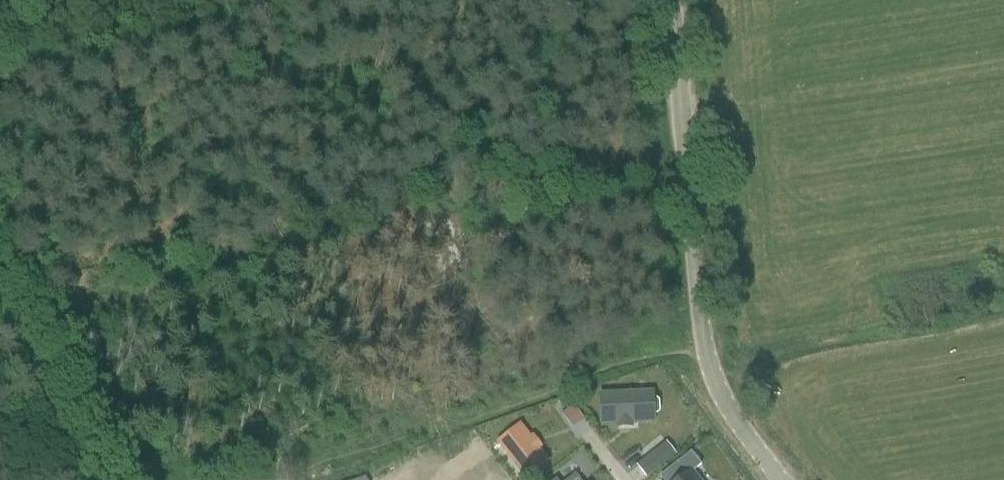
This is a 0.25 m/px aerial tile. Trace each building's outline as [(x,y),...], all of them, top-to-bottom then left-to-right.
[(650,395),(602,396),(603,422),(651,420),(650,395)] [(573,407),(564,414),(573,426),(582,419),(573,407)] [(519,428),(499,443),(526,478),(546,462),(519,428)] [(681,479),(696,479),(691,473),(701,466),(691,453),(675,465),(684,477),(681,479)] [(653,454),(637,466),(646,477),(662,465),(653,454)]
